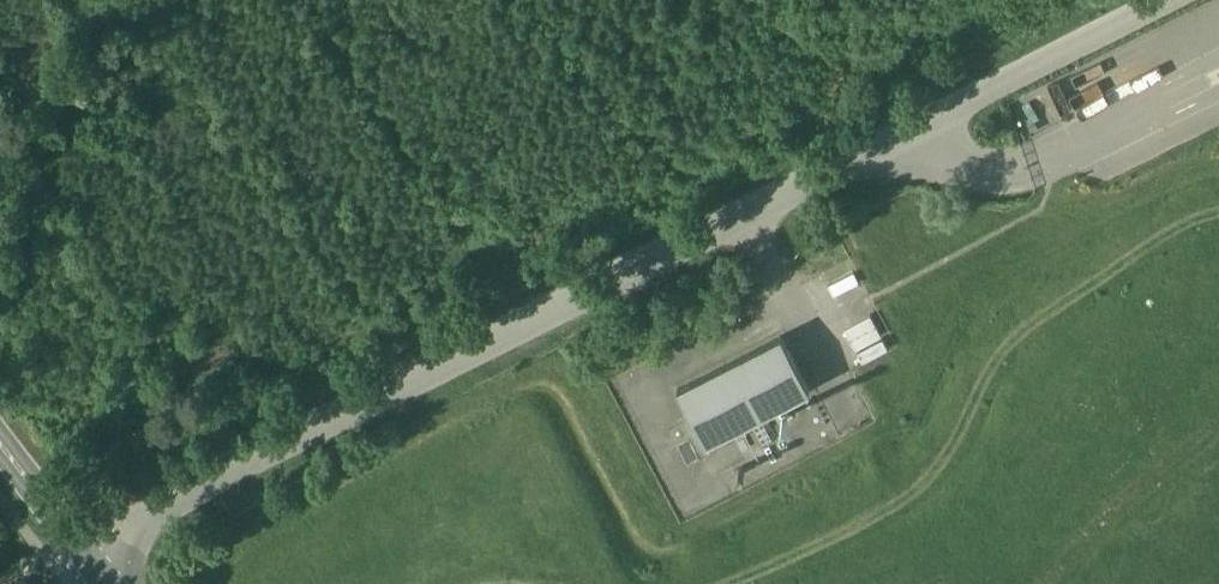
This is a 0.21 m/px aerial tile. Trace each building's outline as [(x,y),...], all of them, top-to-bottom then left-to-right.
[(782,337),(677,391),(705,445),(810,391),(782,337)] [(788,409),(777,415),(782,426),(793,420),(788,409)] [(689,441),(676,448),(687,468),(699,462),(689,441)] [(743,462),(729,469),(737,483),(751,476),(743,462)]
